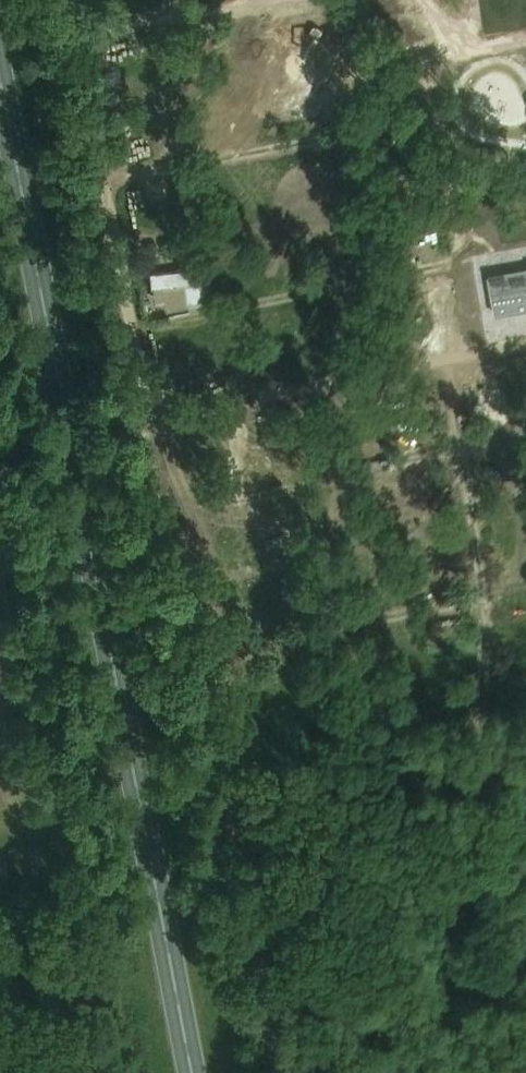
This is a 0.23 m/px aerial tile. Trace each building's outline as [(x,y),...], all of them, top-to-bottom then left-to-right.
[(383,289),(394,349),(525,325),(525,263),(383,289)] [(198,268),(149,272),(151,299),(169,298),(170,306),(189,304),(190,313),(204,312),(204,303),(201,304),(198,268)] [(8,637),(0,635),(0,669),(8,637)]
